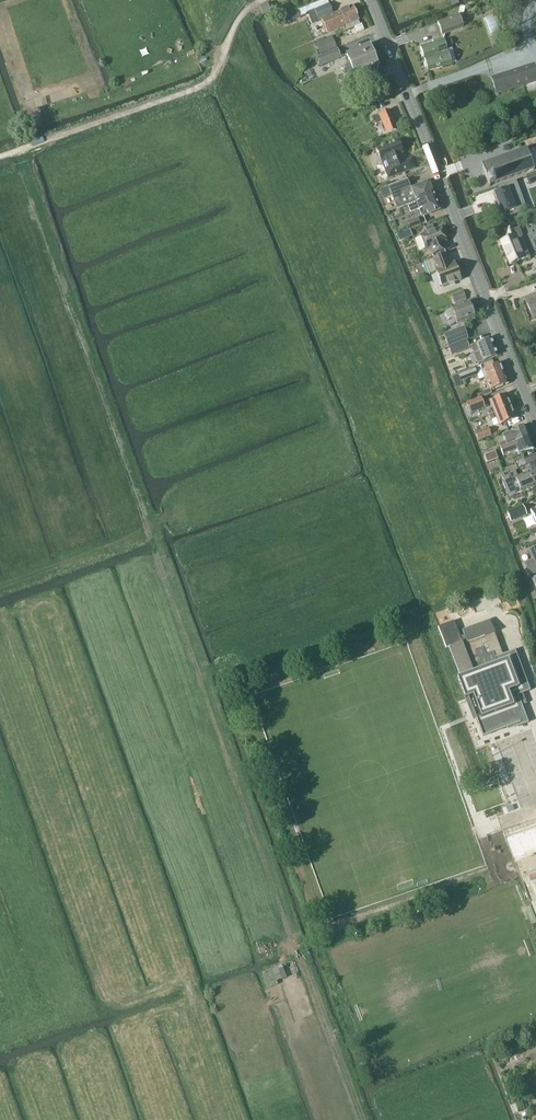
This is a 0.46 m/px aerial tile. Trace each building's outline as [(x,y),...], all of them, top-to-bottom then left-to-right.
[(348,30),(340,11),(334,14),(329,4),(315,10),(319,20),(322,19),(328,33),(344,26),(346,31),(348,30)] [(271,13),(268,6),(261,8),(263,15),(271,13)] [(340,11),(348,30),(355,27),(358,33),(365,30),(362,23),(361,24),(358,19),(359,19),(353,6),(340,11)] [(299,10),(280,17),(282,24),(301,18),(299,10)] [(459,14),(437,22),(442,35),(464,27),(459,14)] [(457,62),(452,44),(453,43),(451,37),(445,40),(422,48),(425,59),(429,71),(452,64),(451,63),(457,62)] [(336,48),(332,38),(316,44),(320,55),(336,48)] [(379,68),(369,46),(368,47),(347,56),(351,65),(348,66),(350,69),(347,70),(351,79),(377,68),(378,68),(379,68)] [(320,67),(340,58),(336,50),(316,59),(320,67)] [(533,66),(492,79),(497,94),(535,81),(535,74),(533,66)] [(45,96),(35,99),(38,107),(48,104),(45,96)] [(387,134),(398,130),(390,110),(379,114),(380,115),(373,118),(376,125),(382,122),(387,134)] [(412,159),(403,163),(400,155),(404,153),(399,141),(376,150),(378,155),(372,157),(375,167),(383,164),(389,179),(415,168),(412,159)] [(527,150),(483,166),(490,188),(535,172),(527,150)] [(527,178),(530,186),(535,184),(535,175),(527,178)] [(407,180),(389,187),(398,210),(408,206),(417,202),(416,199),(433,193),(429,182),(411,189),(407,180)] [(501,194),(494,196),(502,218),(508,216),(509,219),(528,212),(517,181),(499,188),(501,194)] [(417,202),(408,206),(410,212),(419,209),(422,218),(440,210),(433,193),(416,199),(417,202)] [(422,224),(420,218),(408,222),(410,229),(422,224)] [(508,238),(501,242),(510,264),(525,258),(529,256),(521,237),(525,236),(521,227),(515,229),(514,227),(505,231),(507,235),(508,238)] [(430,248),(433,254),(447,249),(444,243),(446,242),(441,228),(421,236),(426,250),(430,248)] [(446,254),(425,262),(430,275),(437,273),(443,288),(461,280),(455,263),(451,265),(446,254)] [(464,291),(452,295),(455,303),(467,299),(464,291)] [(525,300),(533,320),(535,318),(535,295),(525,300)] [(469,302),(446,311),(445,313),(447,318),(449,319),(454,317),(458,324),(475,317),(474,314),(475,313),(474,309),(472,309),(469,302)] [(445,337),(449,346),(468,339),(463,327),(457,330),(458,332),(445,337)] [(467,340),(448,348),(452,356),(470,349),(467,340)] [(489,340),(470,346),(477,363),(497,356),(491,340),(489,340)] [(481,365),(474,368),(477,374),(479,380),(486,377),(490,390),(508,383),(501,363),(483,370),(481,365)] [(474,368),(456,375),(459,381),(477,374),(474,368)] [(489,416),(511,407),(506,395),(490,401),(492,408),(488,410),(487,412),(489,416)] [(484,408),(480,397),(466,403),(470,413),(484,408)] [(511,407),(489,416),(490,420),(496,418),(499,425),(516,419),(511,407)] [(505,442),(499,444),(501,449),(505,447),(529,438),(525,426),(510,432),(510,433),(503,435),(505,442)] [(488,428),(475,433),(478,440),(490,436),(488,428)] [(534,449),(529,438),(505,447),(501,449),(503,456),(517,451),(518,455),(534,449)] [(484,456),(487,464),(498,460),(495,451),(484,456)] [(528,473),(534,487),(535,486),(535,459),(535,456),(515,463),(517,470),(526,467),(528,473)] [(534,487),(528,473),(517,477),(515,473),(509,475),(508,473),(501,475),(503,480),(502,481),(509,498),(517,495),(516,494),(521,492),(534,487)] [(522,506),(507,512),(511,522),(526,515),(522,506)] [(528,551),(532,560),(525,563),(531,576),(535,574),(535,548),(528,551)] [(449,647),(460,677),(468,674),(475,693),(467,696),(478,726),(496,719),(500,729),(517,723),(519,727),(529,723),(514,684),(527,680),(516,650),(503,655),(490,620),(479,624),(480,624),(463,630),(467,640),(463,642),(455,621),(439,627),(447,648),(449,647)] [(488,801),(473,806),(477,819),(492,813),(488,801)] [(521,828),(535,869),(535,822),(521,828)]
